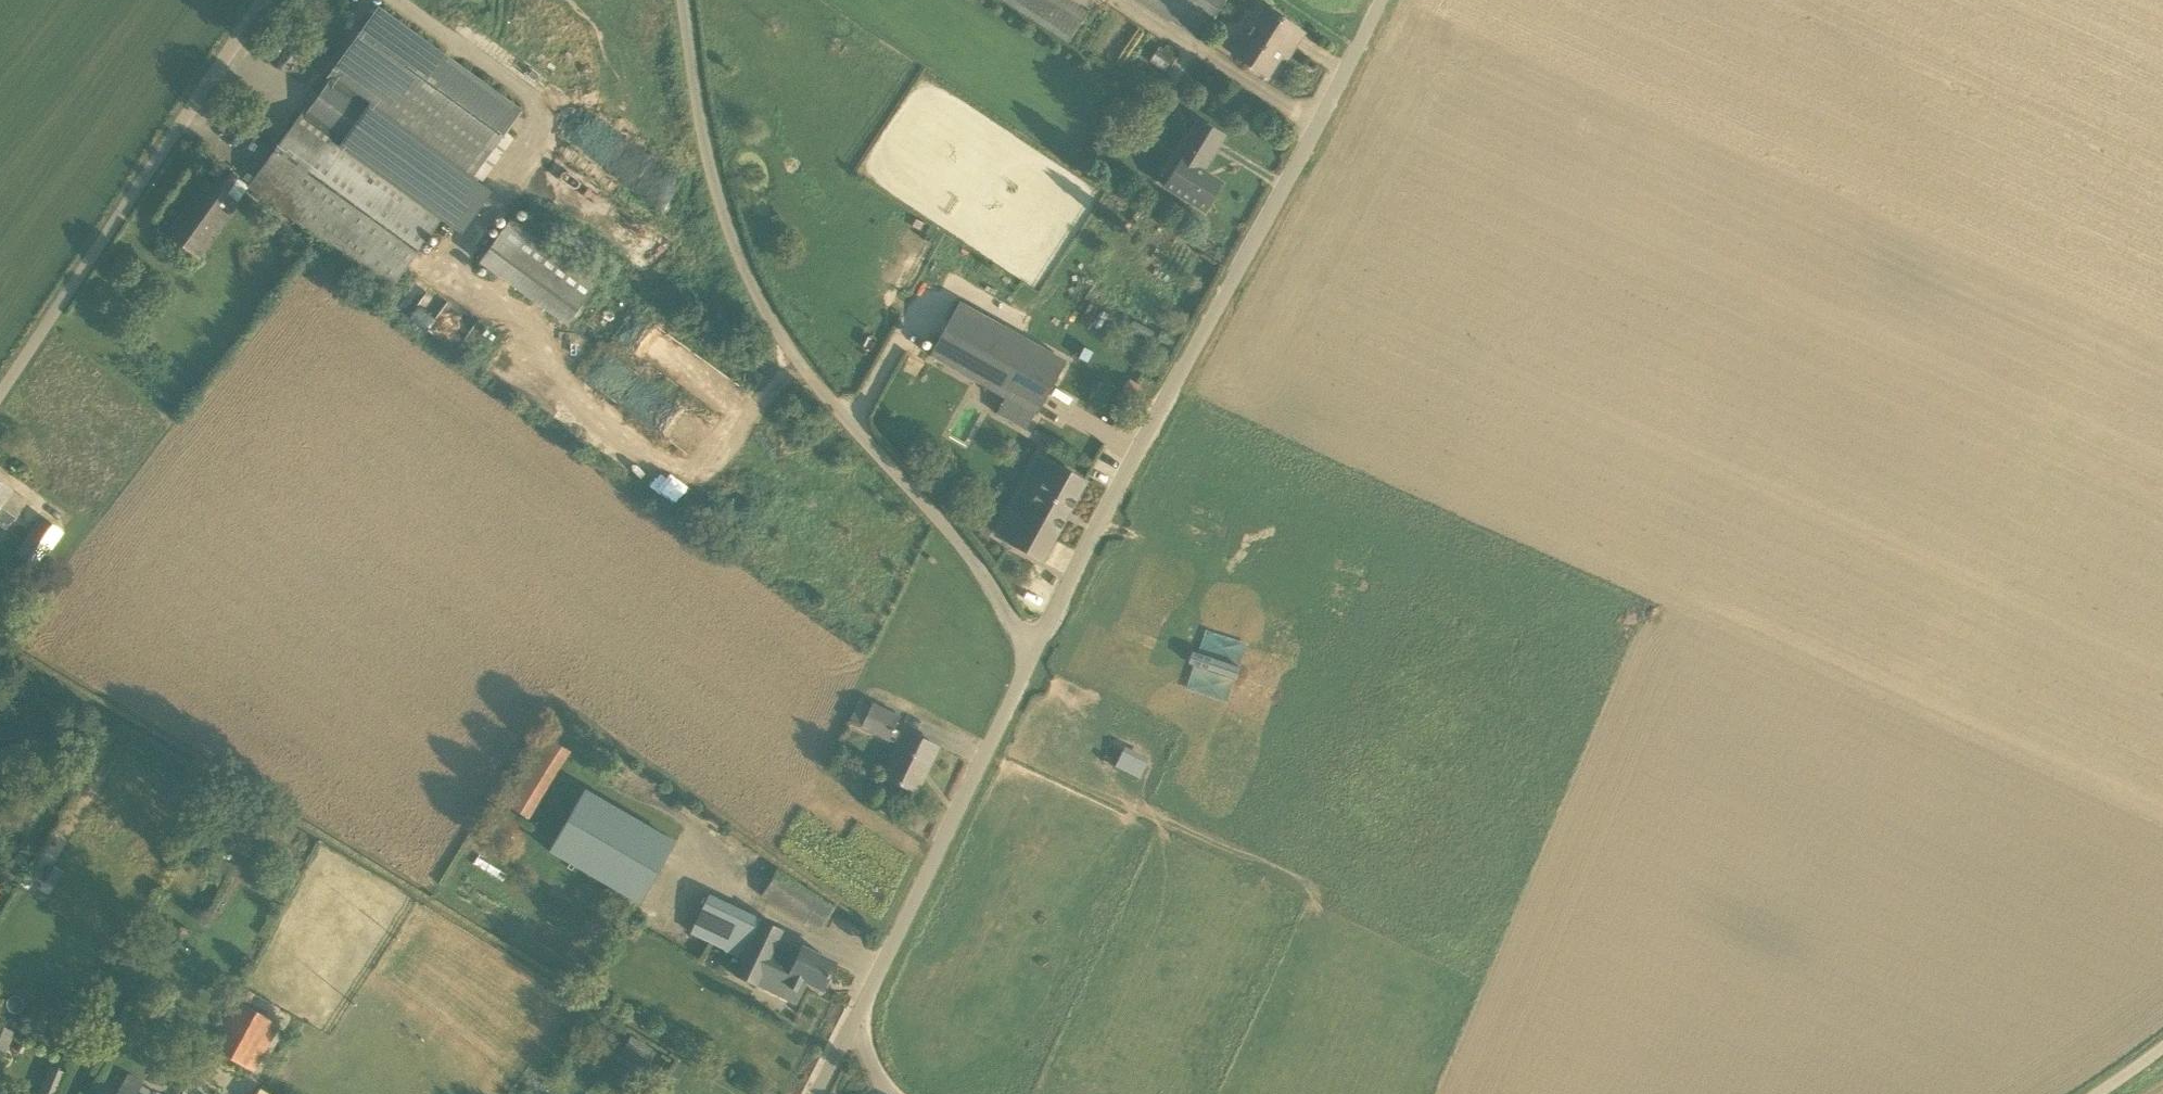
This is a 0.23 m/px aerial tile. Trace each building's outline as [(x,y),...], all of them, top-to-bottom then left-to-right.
[(1066,42),(1087,9),(1073,0),(1002,0),(1066,42)] [(1223,0),(1141,0),(1198,38),(1223,0)] [(521,110),(378,7),(328,78),(331,80),(305,115),(302,113),(249,186),(390,288),(443,214),(341,141),(367,106),(470,180),(521,110)] [(1289,56),(1304,33),(1265,8),(1235,56),(1266,76),(1282,51),(1289,56)] [(1204,210),(1220,183),(1201,171),(1222,136),(1199,122),(1176,158),(1181,161),(1165,186),(1204,210)] [(522,184),(550,200),(570,168),(541,151),(522,184)] [(225,195),(238,176),(225,167),(212,186),(206,182),(168,235),(198,257),(237,204),(225,195)] [(566,326),(585,300),(597,283),(509,219),(478,263),(566,326)] [(997,412),(1013,421),(1026,428),(1034,413),(1036,414),(1065,361),(990,319),(958,302),(929,355),(960,372),(1006,397),(997,412)] [(1042,561),(1085,483),(1085,482),(1039,456),(1010,509),(1024,517),(1009,543),(1042,561)] [(14,517),(0,507),(13,490),(0,481),(0,525),(6,529),(14,517)] [(45,557),(63,532),(40,517),(23,541),(36,550),(45,557)] [(45,557),(36,550),(28,561),(37,568),(45,557)] [(899,716),(872,703),(861,727),(888,740),(888,739),(899,744),(883,777),(916,792),(938,747),(905,731),(904,733),(894,728),(899,716)] [(529,818),(571,750),(545,735),(504,802),(529,818)] [(1115,763),(1138,775),(1148,756),(1125,744),(1115,763)] [(546,851),(639,903),(676,837),(582,785),(546,851)] [(794,964),(771,953),(782,930),(708,895),(690,933),(726,949),(725,950),(744,959),(736,976),(755,985),(756,984),(780,996),(788,980),(803,988),(806,981),(822,988),(834,963),(802,947),(794,964)] [(254,1072),(279,1026),(234,1001),(209,1047),(254,1072)] [(41,1093),(60,1093),(64,1067),(45,1065),(41,1093)] [(258,1085),(253,1093),(273,1093),(258,1085)]
